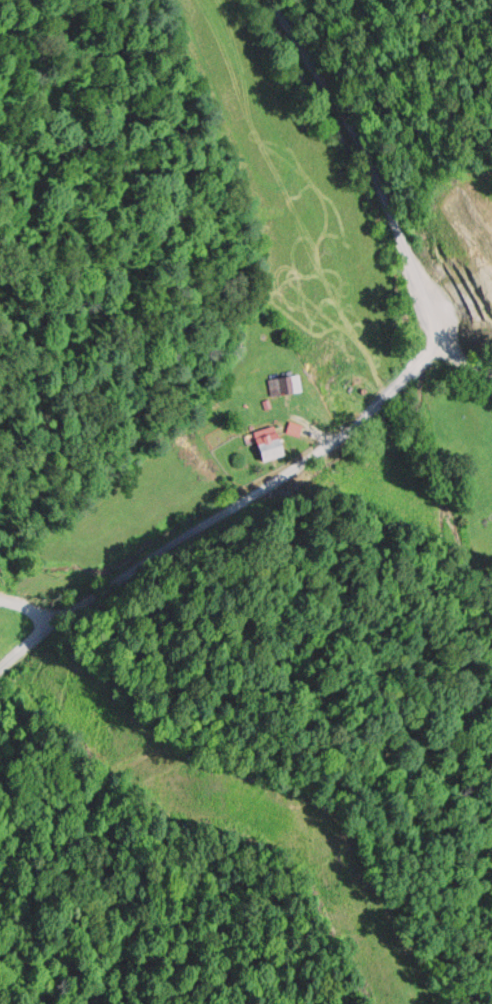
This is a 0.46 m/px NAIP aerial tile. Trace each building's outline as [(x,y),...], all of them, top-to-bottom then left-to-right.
[(295,394),(294,377),(274,379),(275,395),(295,394)] [(292,454),(282,425),(259,432),(269,462),(292,454)]
